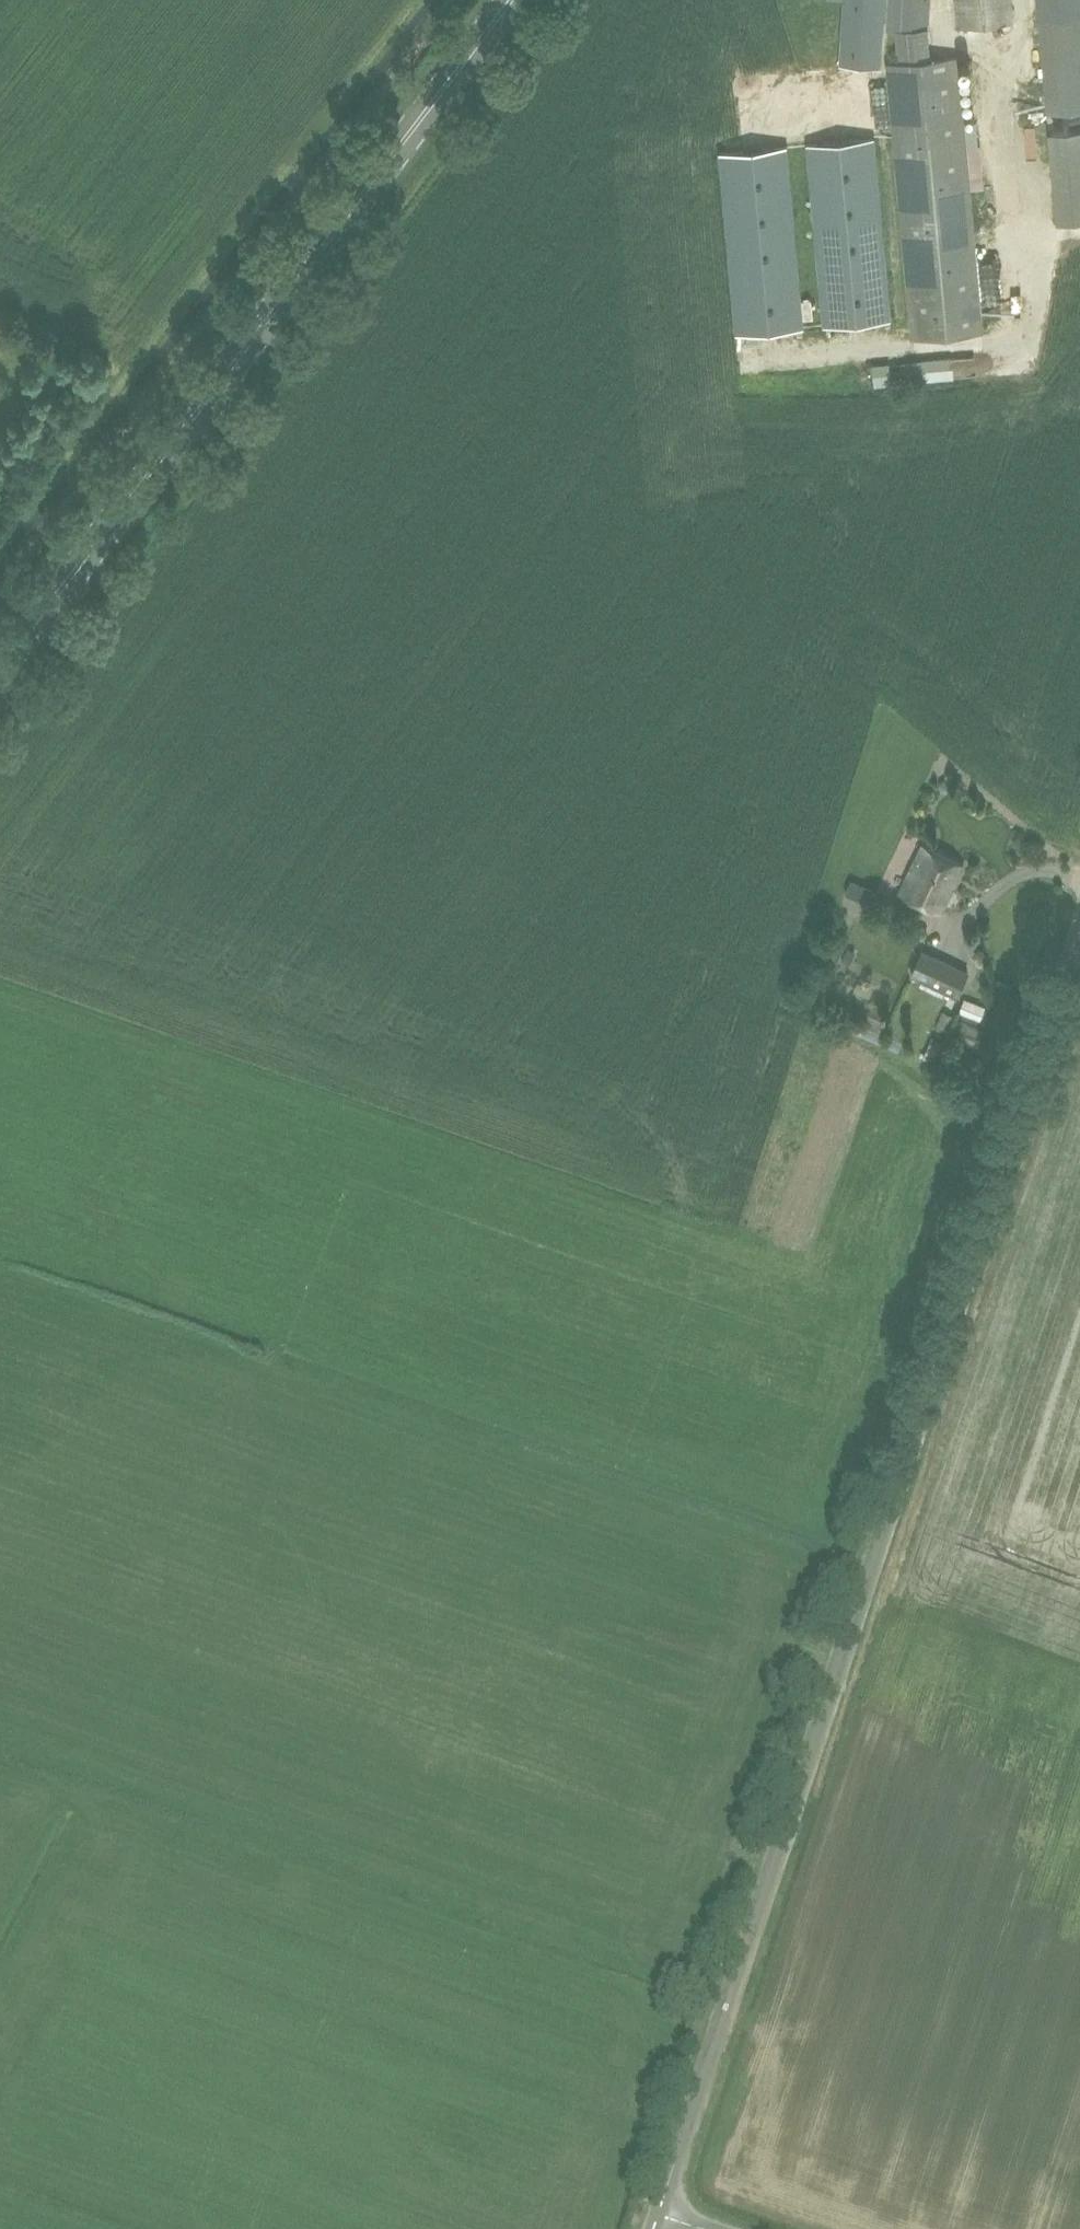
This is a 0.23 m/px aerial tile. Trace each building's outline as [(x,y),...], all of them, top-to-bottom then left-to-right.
[(886,0),(846,0),(843,66),(883,68),(886,0)] [(929,32),(931,0),(899,0),(897,30),(900,61),(886,62),(912,338),(984,331),(958,55),(932,58),(929,32)] [(960,26),(1013,21),(1011,0),(957,0),(960,26)] [(1049,112),(1079,109),(1079,0),(1038,0),(1049,112)] [(1049,131),(1058,220),(1079,218),(1079,128),(1049,131)] [(873,138),(807,144),(824,324),(890,318),(873,138)] [(802,326),(786,146),(720,152),(737,332),(802,326)] [(943,911),(965,863),(923,845),(901,893),(943,911)] [(925,949),(911,974),(959,997),(970,971),(925,949)]
